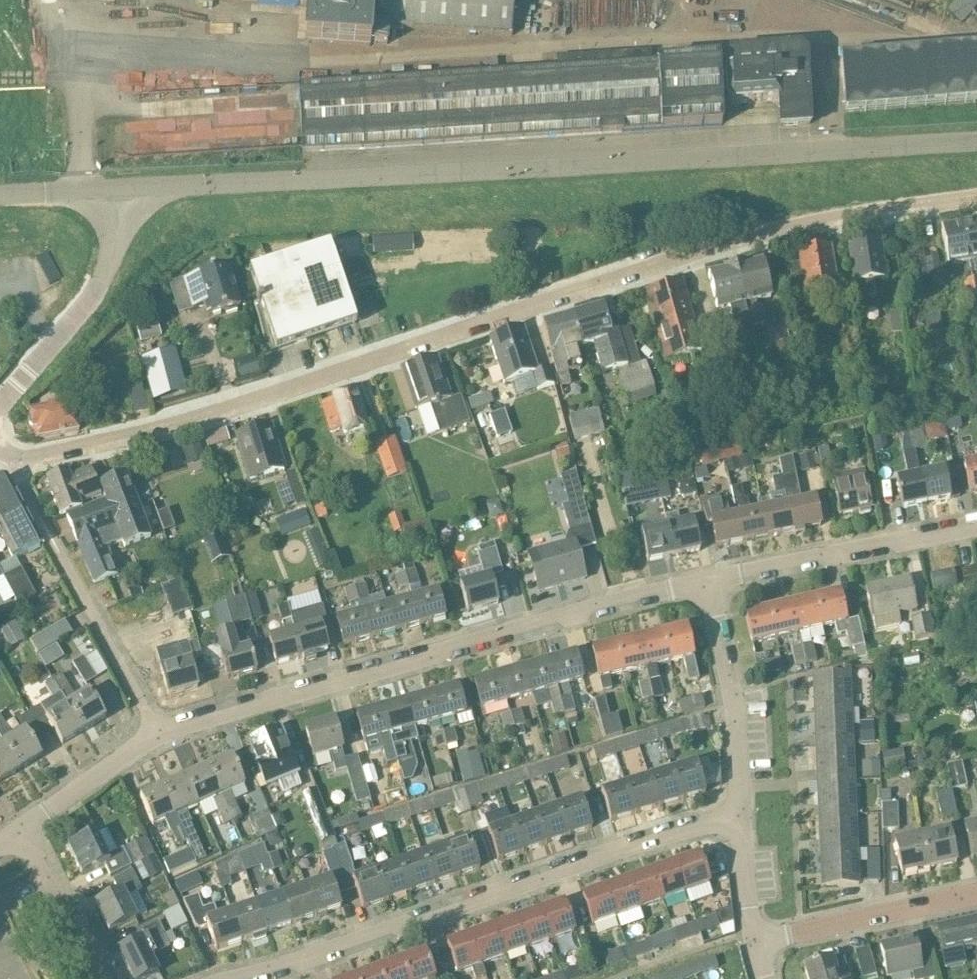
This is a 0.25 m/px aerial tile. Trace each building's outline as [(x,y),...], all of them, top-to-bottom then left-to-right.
[(303,4),(308,4),(306,40),(371,45),(371,44),(371,43),(387,44),(388,28),(403,29),(513,36),(516,3),(515,3),(515,0),(249,0),(303,4)] [(954,1),(968,15),(976,5),(976,0),(956,0),(954,1)] [(731,71),(726,72),(727,99),(731,103),(778,100),(780,126),(812,124),(807,54),(800,48),(729,52),(731,71)] [(841,59),(845,112),(976,102),(976,49),(841,59)] [(559,69),(299,86),(300,106),(303,151),(723,124),(718,59),(652,63),(651,51),(558,57),(559,69)] [(239,105),(239,93),(205,92),(205,105),(239,105)] [(963,223),(972,274),(976,273),(976,221),(963,223)] [(972,274),(963,223),(941,227),(948,265),(964,263),(966,275),(972,274)] [(413,236),(395,236),(395,250),(414,250),(413,236)] [(854,282),(856,282),(858,297),(876,294),(874,279),(887,277),(882,237),(848,242),(854,282)] [(799,251),(800,261),(789,263),(791,276),(802,274),(806,295),(838,289),(831,246),(799,251)] [(254,276),(241,280),(246,298),(260,293),(263,304),(267,317),(276,343),(278,348),(309,338),(293,289),(308,284),(305,277),(337,266),(331,249),(331,248),(253,273),(254,276)] [(47,251),(36,257),(50,284),(62,278),(47,251)] [(939,256),(925,258),(929,279),(942,277),(939,256)] [(360,260),(346,265),(350,277),(364,273),(360,260)] [(763,260),(735,267),(751,327),(766,323),(762,306),(758,307),(756,300),(772,296),(763,260)] [(241,306),(228,265),(184,279),(193,309),(205,305),(208,316),(241,306)] [(293,289),(309,338),(355,322),(337,266),(305,277),(308,284),(293,289)] [(735,267),(709,274),(718,310),(739,304),(740,308),(734,309),(734,313),(731,313),(735,331),(751,327),(735,267)] [(975,294),(972,278),(964,279),(967,295),(975,294)] [(683,281),(647,290),(657,326),(672,321),(675,330),(695,325),(683,281)] [(364,294),(359,300),(361,308),(369,309),(375,303),(372,296),(364,294)] [(604,306),(574,315),(583,347),(594,344),(603,372),(628,364),(618,329),(612,330),(604,306)] [(901,331),(900,310),(890,310),(891,331),(901,331)] [(574,315),(543,324),(561,386),(572,383),(569,372),(581,368),(576,349),(583,347),(574,315)] [(155,316),(135,322),(140,341),(161,334),(155,316)] [(672,321),(657,326),(666,360),(668,360),(693,353),(702,350),(695,325),(675,330),(672,321)] [(505,383),(533,373),(538,388),(554,382),(550,366),(538,370),(524,327),(490,338),(505,383)] [(155,339),(143,343),(146,353),(158,349),(155,339)] [(744,346),(726,351),(736,390),(737,389),(739,399),(756,395),(754,385),(753,385),(744,346)] [(172,352),(146,359),(150,369),(157,397),(182,390),(172,352)] [(238,376),(258,370),(254,356),(234,362),(238,376)] [(436,356),(402,367),(416,409),(430,405),(440,432),(471,422),(461,395),(451,398),(436,356)] [(647,361),(615,371),(624,397),(627,396),(655,387),(647,361)] [(148,407),(142,382),(121,387),(128,412),(148,407)] [(357,390),(334,397),(334,399),(322,402),(331,432),(343,428),(345,432),(367,425),(357,390)] [(479,396),(468,400),(472,410),(483,407),(479,396)] [(30,414),(28,417),(30,425),(33,427),(34,432),(37,431),(38,437),(79,430),(74,402),(30,410),(30,414)] [(599,409),(570,416),(575,440),(605,432),(599,409)] [(505,410),(490,415),(497,437),(512,432),(505,410)] [(961,418),(948,420),(950,431),(963,428),(961,418)] [(910,425),(911,429),(916,450),(929,447),(924,422),(910,425)] [(270,424),(238,435),(251,479),(284,469),(270,424)] [(225,428),(205,435),(210,448),(230,442),(225,428)] [(916,450),(911,429),(899,431),(903,452),(916,450)] [(885,432),(873,434),(876,452),(883,451),(888,445),(885,432)] [(396,436),(375,443),(387,480),(408,473),(396,436)] [(200,440),(182,446),(188,465),(206,460),(200,440)] [(739,440),(718,444),(722,462),(726,461),(742,458),(739,440)] [(567,443),(555,446),(558,460),(571,457),(567,443)] [(722,462),(718,444),(698,449),(703,467),(722,462)] [(816,466),(813,451),(800,453),(803,469),(816,466)] [(737,459),(726,461),(728,472),(740,470),(737,459)] [(964,464),(970,494),(976,492),(976,461),(964,464)] [(92,468),(72,476),(70,471),(47,480),(61,516),(84,507),(82,502),(102,494),(92,468)] [(707,468),(694,470),(696,482),(709,479),(707,468)] [(945,469),(921,474),(927,503),(951,498),(945,469)] [(288,480),(295,501),(298,507),(307,503),(296,470),(285,474),(288,480)] [(864,470),(833,476),(835,485),(841,514),(860,510),(860,514),(871,512),(870,508),(872,508),(878,506),(873,477),(866,478),(864,470)] [(578,472),(561,477),(568,504),(562,506),(569,530),(591,524),(585,499),(578,472)] [(67,515),(78,543),(118,528),(114,516),(139,506),(127,473),(100,483),(107,500),(67,515)] [(782,476),(785,493),(787,503),(793,531),(821,525),(815,497),(801,500),(796,473),(782,476)] [(927,503),(921,474),(896,479),(903,508),(927,503)] [(785,493),(782,476),(772,478),(776,494),(785,493)] [(0,480),(0,523),(24,510),(7,477),(0,480)] [(668,481),(659,483),(662,499),(671,497),(668,481)] [(662,499),(659,483),(650,485),(653,501),(662,499)] [(731,487),(733,500),(736,515),(742,542),(768,537),(762,508),(751,511),(748,498),(744,499),(741,485),(731,487)] [(703,521),(711,519),(717,547),(742,542),(736,515),(733,500),(720,503),(719,496),(699,500),(703,521)] [(762,508),(768,537),(793,531),(787,503),(773,506),(771,497),(760,499),(762,508)] [(154,499),(144,500),(149,532),(174,528),(171,507),(155,510),(154,499)] [(327,503),(314,507),(318,518),(330,515),(327,503)] [(118,528),(78,543),(93,583),(118,574),(107,547),(123,541),(125,548),(151,538),(139,506),(114,516),(118,528)] [(2,536),(13,558),(16,556),(41,543),(24,510),(0,523),(0,537),(2,536)] [(305,510),(275,521),(281,536),(310,525),(305,510)] [(401,512),(388,517),(394,533),(407,529),(401,512)] [(665,515),(667,526),(668,525),(674,556),(701,550),(694,520),(681,523),(679,513),(665,515)] [(668,525),(667,526),(641,531),(648,561),(674,556),(668,525)] [(565,543),(528,553),(539,591),(585,578),(578,550),(575,540),(565,543)] [(482,567),(458,574),(460,583),(468,612),(500,603),(492,577),(503,573),(495,542),(478,546),(480,552),(478,553),(482,567)] [(325,551),(315,555),(320,568),(330,564),(325,551)] [(967,587),(967,589),(976,587),(976,566),(963,569),(967,587)] [(22,567),(4,577),(19,605),(36,596),(22,567)] [(406,572),(410,587),(420,584),(416,569),(406,572)] [(956,584),(953,571),(931,576),(934,589),(956,584)] [(399,590),(410,587),(406,572),(395,575),(399,590)] [(872,618),(873,618),(876,630),(902,625),(899,613),(918,609),(911,577),(866,587),(872,618)] [(161,586),(173,617),(173,618),(194,610),(181,578),(161,586)] [(355,586),(359,601),(370,598),(366,583),(355,586)] [(138,585),(127,590),(131,599),(142,594),(138,585)] [(359,601),(355,586),(344,589),(349,604),(359,601)] [(438,590),(413,597),(420,624),(446,617),(438,590)] [(840,592),(816,598),(824,627),(826,634),(838,632),(836,624),(847,622),(840,592)] [(252,620),(246,596),(225,602),(233,626),(252,620)] [(413,597),(387,604),(395,631),(420,624),(413,597)] [(816,598),(793,603),(800,633),(803,644),(813,642),(810,630),(824,627),(816,598)] [(793,603),(769,608),(776,638),(800,633),(793,603)] [(277,606),(281,622),(279,622),(282,634),(270,637),(277,665),(303,657),(291,613),(288,604),(277,606)] [(387,604),(362,611),(370,639),(395,631),(387,604)] [(323,605),(291,613),(303,657),(329,650),(323,629),(329,627),(323,605)] [(776,638),(769,608),(745,614),(752,644),(776,638)] [(345,646),(370,639),(362,611),(337,618),(345,646)] [(930,614),(911,618),(915,639),(934,635),(930,614)] [(65,618),(29,638),(45,667),(65,656),(57,642),(73,632),(65,618)] [(17,619),(1,628),(12,647),(27,638),(17,619)] [(687,627),(663,632),(670,662),(683,659),(689,682),(699,679),(694,657),(687,627)] [(234,630),(217,635),(223,654),(221,655),(227,679),(258,670),(251,646),(249,639),(237,642),(234,630)] [(663,632),(640,638),(647,668),(650,678),(654,696),(666,694),(662,677),(661,678),(658,665),(670,662),(663,632)] [(623,673),(647,668),(640,638),(616,643),(623,673)] [(813,642),(803,644),(807,662),(818,660),(814,642),(813,642)] [(156,649),(162,668),(161,668),(169,696),(198,687),(191,661),(195,660),(190,643),(179,646),(178,643),(162,648),(156,649)] [(600,679),(603,691),(613,689),(609,676),(623,673),(616,643),(593,649),(600,679)] [(807,663),(807,662),(803,644),(792,647),(796,665),(807,663)] [(864,646),(853,648),(856,660),(867,657),(864,646)] [(576,652),(550,659),(558,687),(583,679),(576,652)] [(769,660),(767,653),(755,655),(759,674),(770,671),(770,672),(784,669),(781,657),(769,660)] [(84,656),(73,663),(86,684),(97,677),(84,656)] [(550,659),(525,667),(533,694),(547,690),(551,703),(554,716),(555,715),(565,713),(561,698),(558,687),(550,659)] [(525,667),(500,674),(508,701),(533,694),(525,667)] [(813,675),(815,711),(852,709),(850,667),(838,668),(838,674),(813,675)] [(68,703),(84,731),(106,717),(96,700),(90,690),(77,698),(62,673),(53,679),(68,703)] [(508,701),(500,674),(475,681),(482,708),(508,701)] [(654,696),(650,678),(640,681),(644,699),(654,696)] [(62,744),(84,731),(68,703),(53,679),(44,684),(59,709),(46,716),(52,727),(62,744)] [(458,685),(433,693),(440,720),(456,715),(460,728),(474,723),(471,711),(466,713),(458,685)] [(433,693),(408,700),(415,727),(440,720),(433,693)] [(563,697),(561,698),(565,713),(575,710),(572,695),(563,697)] [(702,695),(679,702),(682,714),(705,707),(702,695)] [(595,700),(602,723),(606,738),(623,733),(618,713),(610,715),(605,697),(595,699),(595,700)] [(408,700),(383,707),(390,734),(394,746),(411,741),(419,739),(415,727),(408,700)] [(365,741),(379,737),(386,764),(398,760),(394,746),(390,734),(383,707),(357,714),(365,741)] [(522,709),(511,712),(515,727),(516,727),(523,725),(526,724),(522,709)] [(852,709),(815,711),(816,746),(853,744),(852,709)] [(511,712),(500,715),(504,730),(515,727),(511,712)] [(4,742),(20,769),(42,756),(32,739),(26,729),(13,736),(0,714),(0,736),(4,742)] [(314,757),(331,752),(336,771),(348,768),(342,749),(343,749),(335,720),(306,728),(314,757)] [(684,721),(664,727),(667,737),(687,732),(684,721)] [(523,725),(516,727),(518,736),(525,734),(523,725)] [(874,725),(861,725),(862,744),(874,743),(874,725)] [(660,728),(636,735),(640,747),(663,739),(660,728)] [(266,785),(280,779),(284,788),(300,781),(297,772),(299,772),(290,749),(289,750),(281,729),(249,742),(258,762),(257,763),(266,785)] [(454,729),(444,732),(448,746),(458,743),(454,729)] [(444,732),(433,735),(437,749),(448,746),(444,732)] [(565,734),(550,738),(555,755),(570,751),(565,734)] [(636,735),(613,743),(616,754),(640,747),(636,735)] [(20,769),(4,742),(0,736),(0,782),(20,769)] [(411,741),(394,746),(398,760),(400,770),(418,765),(411,741)] [(616,754),(613,743),(593,749),(597,760),(616,754)] [(853,744),(816,746),(818,781),(855,779),(853,744)] [(903,751),(882,755),(885,771),(906,767),(903,751)] [(233,755),(209,766),(222,795),(235,823),(244,819),(231,791),(245,784),(233,755)] [(481,755),(458,761),(463,782),(487,777),(481,755)] [(567,756),(544,764),(548,775),(571,768),(567,756)] [(952,789),(952,790),(968,787),(963,761),(947,765),(952,789)] [(697,762),(673,769),(682,800),(706,792),(697,762)] [(863,763),(863,779),(880,778),(879,762),(863,763)] [(371,793),(389,788),(382,764),(365,769),(371,793)] [(548,775),(544,764),(524,770),(528,782),(548,775)] [(222,795),(209,766),(186,776),(199,805),(213,798),(226,826),(235,823),(222,795)] [(362,768),(348,772),(358,804),(371,800),(362,768)] [(673,769),(649,777),(659,807),(682,800),(673,769)] [(520,771),(500,778),(504,789),(523,782),(520,771)] [(450,775),(432,779),(435,791),(454,786),(450,775)] [(198,838),(187,810),(199,805),(186,776),(164,786),(176,815),(189,842),(198,838)] [(649,777),(625,784),(635,814),(659,807),(649,777)] [(497,779),(478,785),(481,796),(500,790),(497,779)] [(855,779),(818,781),(819,816),(856,814),(855,779)] [(476,784),(464,788),(471,811),(483,807),(476,784)] [(635,814),(625,784),(602,791),(611,822),(635,814)] [(164,786),(140,796),(153,825),(168,819),(180,846),(189,842),(176,815),(164,786)] [(317,788),(302,794),(321,843),(322,843),(325,851),(332,848),(331,845),(337,843),(335,837),(336,837),(317,788)] [(464,788),(430,799),(435,811),(453,805),(458,818),(472,813),(471,811),(464,788)] [(391,805),(386,789),(370,793),(374,810),(391,805)] [(952,790),(952,789),(936,793),(942,819),(958,815),(952,790)] [(891,791),(882,792),(882,805),(891,804),(891,791)] [(582,797),(559,806),(569,836),(593,827),(582,797)] [(435,811),(430,799),(410,805),(414,817),(435,811)] [(882,805),(883,829),(898,829),(897,804),(891,804),(882,805)] [(407,806),(383,814),(387,825),(386,822),(389,821),(390,824),(411,818),(407,806)] [(559,806),(535,814),(546,844),(569,836),(559,806)] [(485,817),(489,830),(488,830),(499,860),(522,852),(512,822),(508,809),(485,817)] [(269,810),(249,819),(258,839),(278,831),(269,810)] [(387,825),(383,814),(364,820),(368,832),(387,825)] [(535,814),(512,822),(522,852),(546,844),(535,814)] [(856,814),(819,816),(821,851),(858,849),(856,814)] [(359,821),(340,827),(343,839),(363,833),(359,821)] [(964,826),(972,859),(976,858),(976,823),(964,826)] [(950,829),(922,835),(930,869),(957,863),(950,829)] [(68,846),(82,875),(105,864),(111,876),(132,866),(131,863),(136,860),(137,863),(155,854),(147,836),(123,848),(107,856),(96,832),(68,846)] [(278,832),(266,837),(271,849),(283,844),(278,832)] [(443,838),(445,846),(447,845),(457,875),(480,867),(470,837),(456,842),(453,835),(443,838)] [(930,869),(922,835),(895,841),(902,875),(930,869)] [(357,877),(354,866),(345,843),(332,848),(332,849),(333,851),(346,888),(355,884),(363,908),(387,900),(387,899),(377,870),(357,877)] [(445,846),(423,853),(433,883),(457,875),(447,845),(445,846)] [(296,847),(294,852),(296,856),(300,858),(305,857),(307,853),(306,848),(301,846),(296,847)] [(858,849),(821,851),(822,886),(859,884),(858,849)] [(191,850),(180,855),(186,867),(196,862),(191,850)] [(342,907),(338,895),(348,892),(346,888),(333,851),(323,854),(329,870),(332,877),(306,886),(316,916),(342,907)] [(423,853),(400,862),(410,892),(433,883),(423,853)] [(699,854),(676,862),(687,892),(710,884),(699,854)] [(273,871),(268,855),(259,858),(265,873),(273,871)] [(161,871),(154,857),(142,863),(149,877),(161,871)] [(224,861),(215,864),(223,888),(232,885),(224,861)] [(400,862),(377,870),(387,899),(410,892),(400,862)] [(676,862),(653,870),(663,901),(687,892),(676,862)] [(880,864),(868,864),(868,881),(880,880),(880,864)] [(653,870),(629,879),(640,909),(663,901),(653,870)] [(133,871),(113,880),(119,892),(96,903),(109,931),(136,917),(126,897),(142,890),(133,871)] [(186,879),(176,883),(181,895),(182,895),(191,890),(186,879)] [(629,879),(606,887),(617,917),(640,909),(629,879)] [(306,886),(281,894),(291,924),(316,916),(306,886)] [(617,917),(606,887),(582,895),(593,926),(617,917)] [(281,894),(256,903),(266,933),(291,924),(281,894)] [(216,950),(242,941),(231,911),(219,916),(215,904),(204,908),(199,895),(184,900),(198,929),(208,925),(216,950)] [(564,902),(541,910),(552,940),(575,932),(564,902)] [(256,903),(231,911),(242,941),(266,933),(256,903)] [(187,923),(179,906),(165,913),(173,930),(187,923)] [(541,910),(518,918),(528,948),(552,940),(541,910)] [(716,915),(697,922),(701,932),(720,926),(716,915)] [(518,918),(494,926),(505,956),(528,948),(518,918)] [(942,951),(946,968),(966,964),(962,947),(976,944),(976,919),(936,927),(942,952),(942,951)] [(119,950),(133,978),(144,978),(159,971),(151,956),(169,947),(163,935),(165,934),(158,922),(142,930),(144,935),(145,937),(119,950)] [(701,932),(697,922),(673,931),(677,940),(701,932)] [(494,926),(471,935),(481,965),(505,956),(494,926)] [(670,932),(650,939),(654,949),(674,942),(670,932)] [(481,965),(471,935),(447,943),(458,973),(472,968),(476,978),(477,978),(485,976),(481,965)] [(912,971),(914,978),(924,978),(915,937),(881,945),(888,976),(912,971)] [(654,949),(650,939),(627,947),(631,957),(654,949)] [(862,978),(877,974),(869,947),(855,951),(862,978)] [(603,954),(607,966),(628,959),(624,948),(603,954)] [(402,959),(409,978),(435,978),(436,978),(425,951),(402,959)] [(715,957),(692,965),(696,975),(718,966),(715,957)] [(832,959),(805,967),(809,978),(838,978),(837,973),(844,971),(846,967),(844,959),(840,957),(832,960),(832,959)] [(379,968),(383,978),(409,978),(402,959),(379,968)] [(598,971),(595,962),(586,965),(590,974),(598,971)] [(692,965),(672,973),(675,978),(685,978),(696,975),(692,965)] [(586,976),(582,966),(562,972),(565,978),(577,978),(586,976)] [(355,976),(356,978),(383,978),(379,968),(355,976)]
